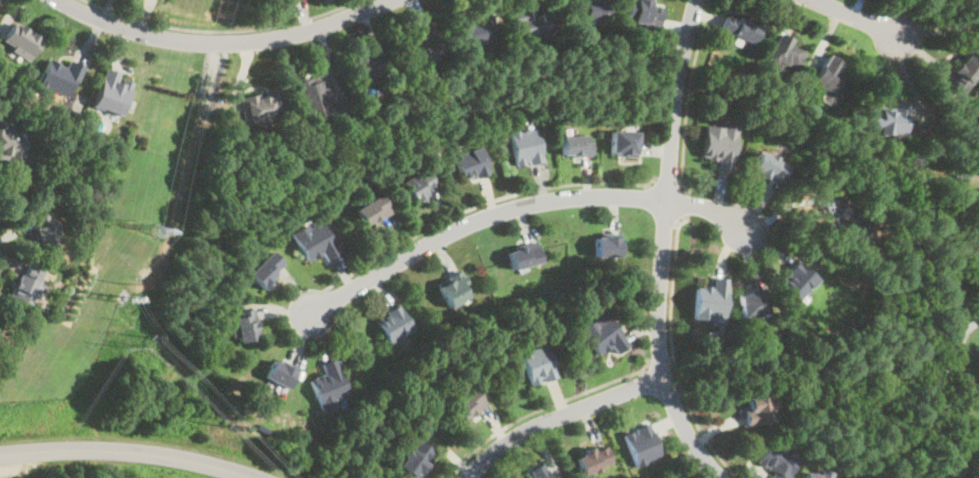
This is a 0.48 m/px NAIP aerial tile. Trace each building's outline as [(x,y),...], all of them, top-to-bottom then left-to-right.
[(574,19),(607,19),(607,0),(574,0),(574,19)] [(625,24),(660,24),(660,6),(651,6),(651,0),(625,0),(625,24)] [(512,10),(515,38),(551,35),(548,7),(512,10)] [(759,26),(726,12),(718,31),(752,44),(759,26)] [(458,20),(460,44),(494,41),(492,17),(458,20)] [(40,39),(12,21),(0,39),(0,43),(27,60),(40,39)] [(790,39),(776,32),(762,62),(792,76),(803,52),(788,45),(790,39)] [(381,82),(376,69),(385,65),(379,51),(350,62),(361,90),(381,82)] [(835,72),(840,61),(824,54),(809,86),(823,93),(820,101),(831,106),(845,77),(835,72)] [(966,54),(944,82),(960,95),(978,70),(978,64),(966,54)] [(64,66),(45,59),(36,86),(70,98),(82,66),(66,60),(64,66)] [(92,107),(121,115),(132,77),(102,69),(92,107)] [(297,80),(304,116),(333,111),(326,74),(297,80)] [(282,118),(278,90),(238,97),(243,124),(282,118)] [(903,135),(907,107),(871,102),(867,130),(903,135)] [(713,169),(729,172),(736,130),(704,125),(699,157),(715,160),(713,169)] [(507,133),(515,168),(542,161),(534,127),(507,133)] [(26,133),(0,129),(0,162),(21,165),(26,133)] [(637,130),(610,130),(610,156),(637,156),(637,130)] [(591,157),(591,136),(561,136),(561,157),(591,157)] [(453,155),(461,182),(487,173),(479,147),(453,155)] [(749,168),(780,182),(788,164),(757,150),(749,168)] [(410,201),(435,188),(425,168),(400,181),(410,201)] [(353,208),(363,227),(390,213),(380,194),(353,208)] [(869,234),(873,216),(843,208),(840,218),(847,219),(840,243),(869,250),(873,235),(869,234)] [(27,220),(44,248),(60,238),(43,210),(27,220)] [(306,261),(321,254),(325,261),(338,255),(320,219),(291,233),(306,261)] [(619,236),(593,236),(593,257),(619,257),(619,236)] [(506,249),(511,269),(540,262),(535,242),(506,249)] [(263,289),(285,267),(270,251),(247,274),(263,289)] [(778,281),(798,300),(817,280),(797,261),(778,281)] [(9,297),(28,304),(40,269),(22,263),(9,297)] [(459,275),(438,283),(446,307),(468,299),(459,275)] [(693,320),(724,321),(726,278),(712,277),(712,287),(694,286),(693,320)] [(739,292),(739,316),(766,316),(765,292),(739,292)] [(411,330),(397,305),(374,318),(387,343),(411,330)] [(602,310),(577,328),(596,355),(609,345),(616,354),(628,345),(602,310)] [(238,342),(258,338),(252,311),(232,315),(238,342)] [(519,352),(528,385),(555,378),(546,344),(519,352)] [(334,359),(319,365),(322,375),(308,380),(319,410),(348,399),(334,359)] [(295,372),(273,360),(264,377),(287,389),(295,372)] [(449,405),(462,422),(485,404),(473,388),(449,405)] [(772,424),(772,397),(746,397),(746,424),(772,424)] [(621,435),(634,466),(660,456),(647,424),(621,435)] [(396,463),(410,477),(432,454),(418,440),(396,463)] [(573,458),(583,477),(612,462),(603,443),(573,458)] [(766,444),(757,464),(773,471),(770,477),(788,477),(797,459),(766,444)] [(542,463),(522,477),(552,477),(542,463)] [(831,477),(811,469),(808,477),(831,477)]
